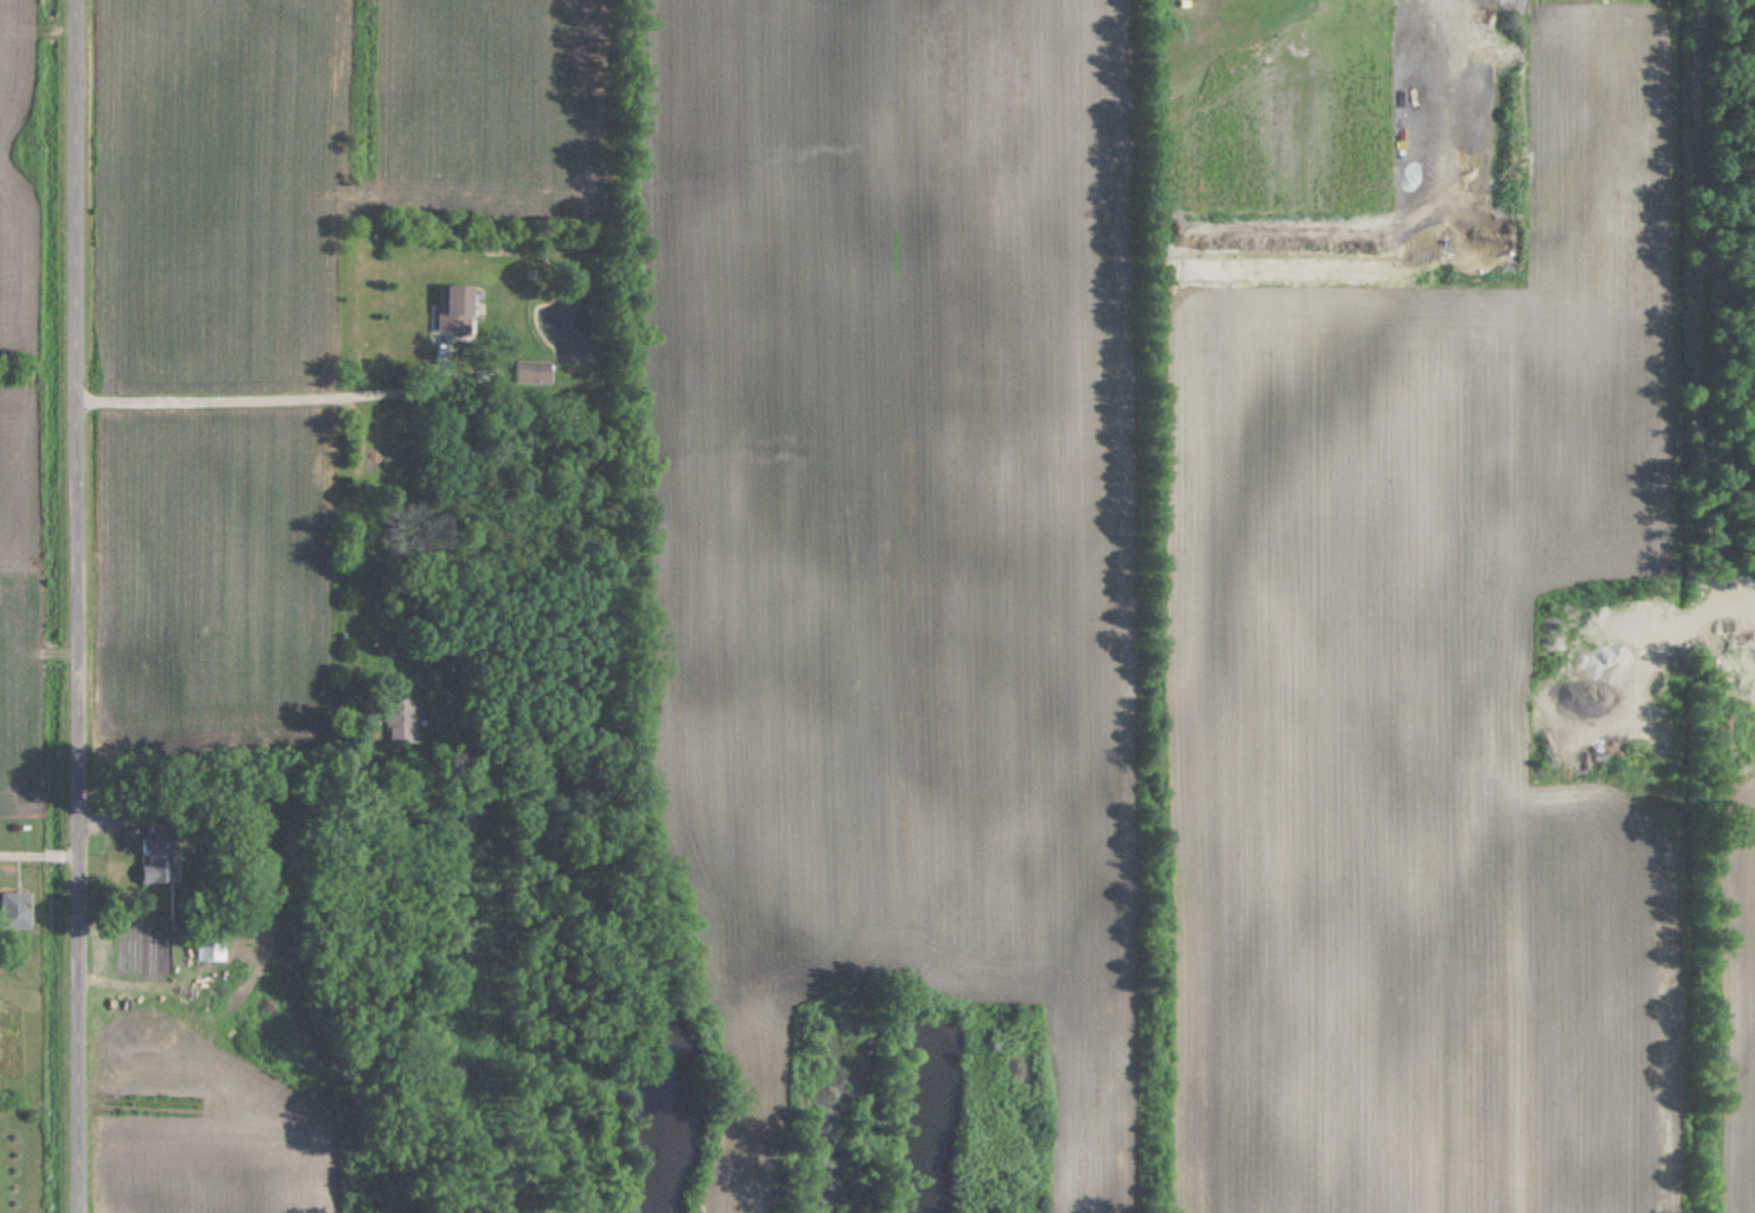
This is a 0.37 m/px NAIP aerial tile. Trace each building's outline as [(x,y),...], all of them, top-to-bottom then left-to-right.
[(473,282),(436,282),(436,330),(473,330),(473,282)] [(513,382),(549,382),(549,360),(513,360),(513,382)] [(416,696),(387,696),(387,740),(416,740),(416,696)] [(176,882),(174,818),(141,819),(143,883),(176,882)] [(9,891),(9,926),(33,926),(33,891),(9,891)] [(226,959),(226,934),(190,934),(190,959),(226,959)]
